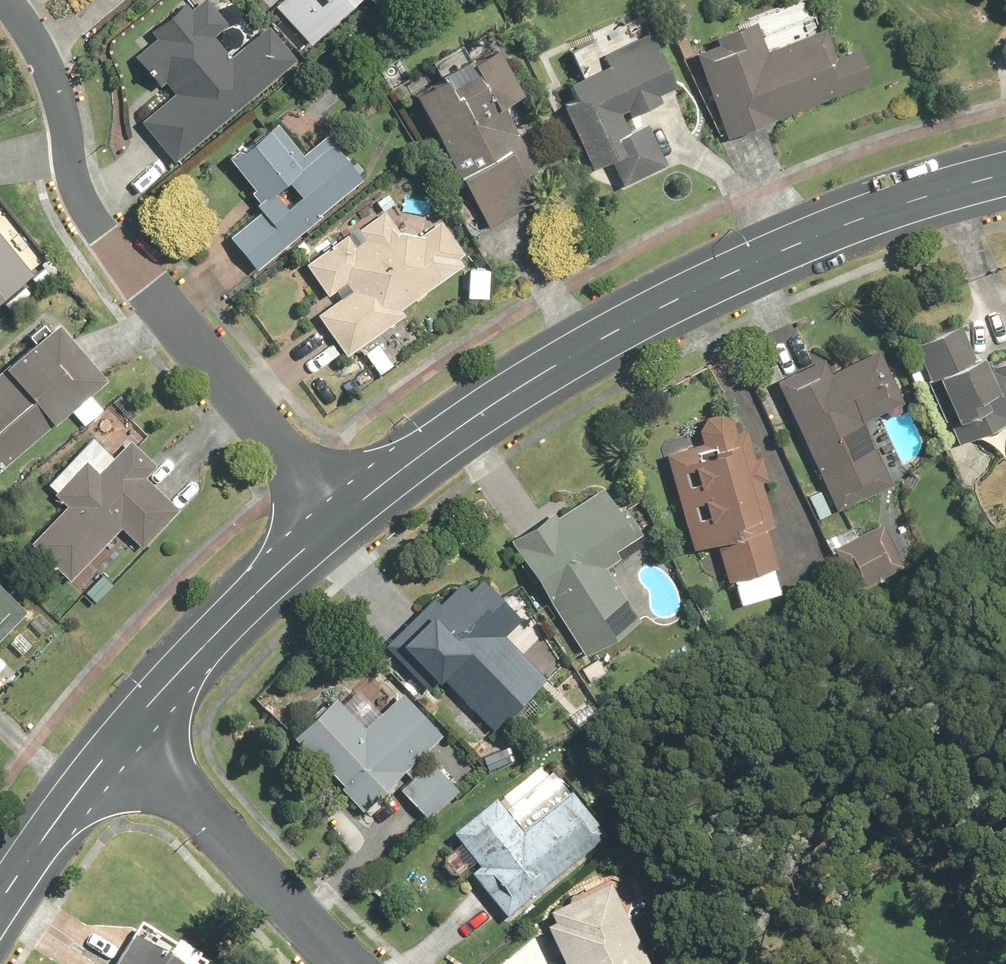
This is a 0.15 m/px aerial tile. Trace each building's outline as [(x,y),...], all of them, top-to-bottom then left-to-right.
[(294,60),(266,26),(229,56),(212,36),(227,24),(207,0),(199,0),(189,9),(183,2),(148,31),(154,38),(132,56),(157,87),(163,82),(172,94),(139,121),(173,161),(294,60)] [(308,44),(356,0),(279,0),(272,6),(308,44)] [(725,139),(869,83),(856,49),(834,57),(822,28),(763,51),(752,21),(712,37),(715,44),(692,53),(725,139)] [(573,99),(559,106),(590,169),(608,161),(620,187),(666,165),(646,123),(627,132),(619,114),(625,111),(627,117),(659,101),(656,96),(673,88),(647,32),(599,55),(604,65),(566,84),(573,99)] [(438,79),(410,95),(486,226),(534,199),(522,178),(536,169),(499,105),(518,94),(492,48),(468,61),(466,56),(435,74),(438,79)] [(300,154),(273,123),(237,153),(234,150),(225,157),(251,189),(248,192),(256,202),(253,205),(258,211),(227,237),(255,270),(320,216),(318,214),(360,179),(356,174),(360,170),(353,161),(349,165),(323,135),(300,154)] [(399,309),(461,265),(457,259),(463,254),(439,221),(419,234),(398,232),(381,209),(304,264),(326,295),(333,290),(338,298),(315,315),(344,356),(403,314),(399,309)] [(30,268),(0,232),(0,294),(30,268)] [(0,369),(0,471),(108,380),(57,321),(0,369)] [(916,346),(960,445),(1005,424),(1005,361),(993,367),(989,356),(979,360),(963,325),(916,346)] [(906,403),(882,352),(832,375),(825,359),(777,381),(837,513),(899,484),(870,420),(906,403)] [(667,456),(694,551),(719,544),(730,584),(735,583),(741,605),(780,594),(773,569),(779,568),(768,529),(777,526),(765,483),(770,482),(763,457),(757,458),(750,432),(740,435),(736,421),(735,420),(734,419),(733,418),(732,418),(731,417),(730,416),(729,415),(728,415),(727,414),(726,414),(724,414),(723,413),(722,413),(721,413),(719,413),(718,413),(717,413),(715,414),(714,414),(713,415),(712,415),(711,416),(710,417),(709,417),(708,418),(707,419),(706,420),(705,421),(705,422),(704,423),(703,424),(703,426),(703,427),(702,428),(702,429),(706,444),(667,456)] [(88,464),(59,498),(71,508),(34,552),(76,586),(125,528),(148,547),(181,507),(146,478),(157,465),(133,445),(106,478),(88,464)] [(554,512),(511,539),(586,657),(643,621),(609,568),(624,558),(619,550),(641,536),(609,486),(558,518),(554,512)] [(902,565),(882,524),(835,547),(855,588),(902,565)] [(429,694),(446,678),(496,731),(549,680),(507,635),(524,619),(485,577),(472,590),(464,582),(441,604),(437,600),(386,649),(429,694)] [(30,620),(0,590),(0,650),(30,620)] [(363,813),(445,736),(404,692),(365,728),(337,698),(298,734),(347,787),(343,791),(363,813)] [(428,822),(460,791),(433,763),(401,793),(428,822)] [(494,802),(455,838),(482,868),(471,878),(510,921),(595,844),(560,804),(525,836),(494,802)] [(565,963),(653,963),(621,889),(546,921),(565,963)] [(148,920),(120,963),(210,963),(212,962),(148,920)]
